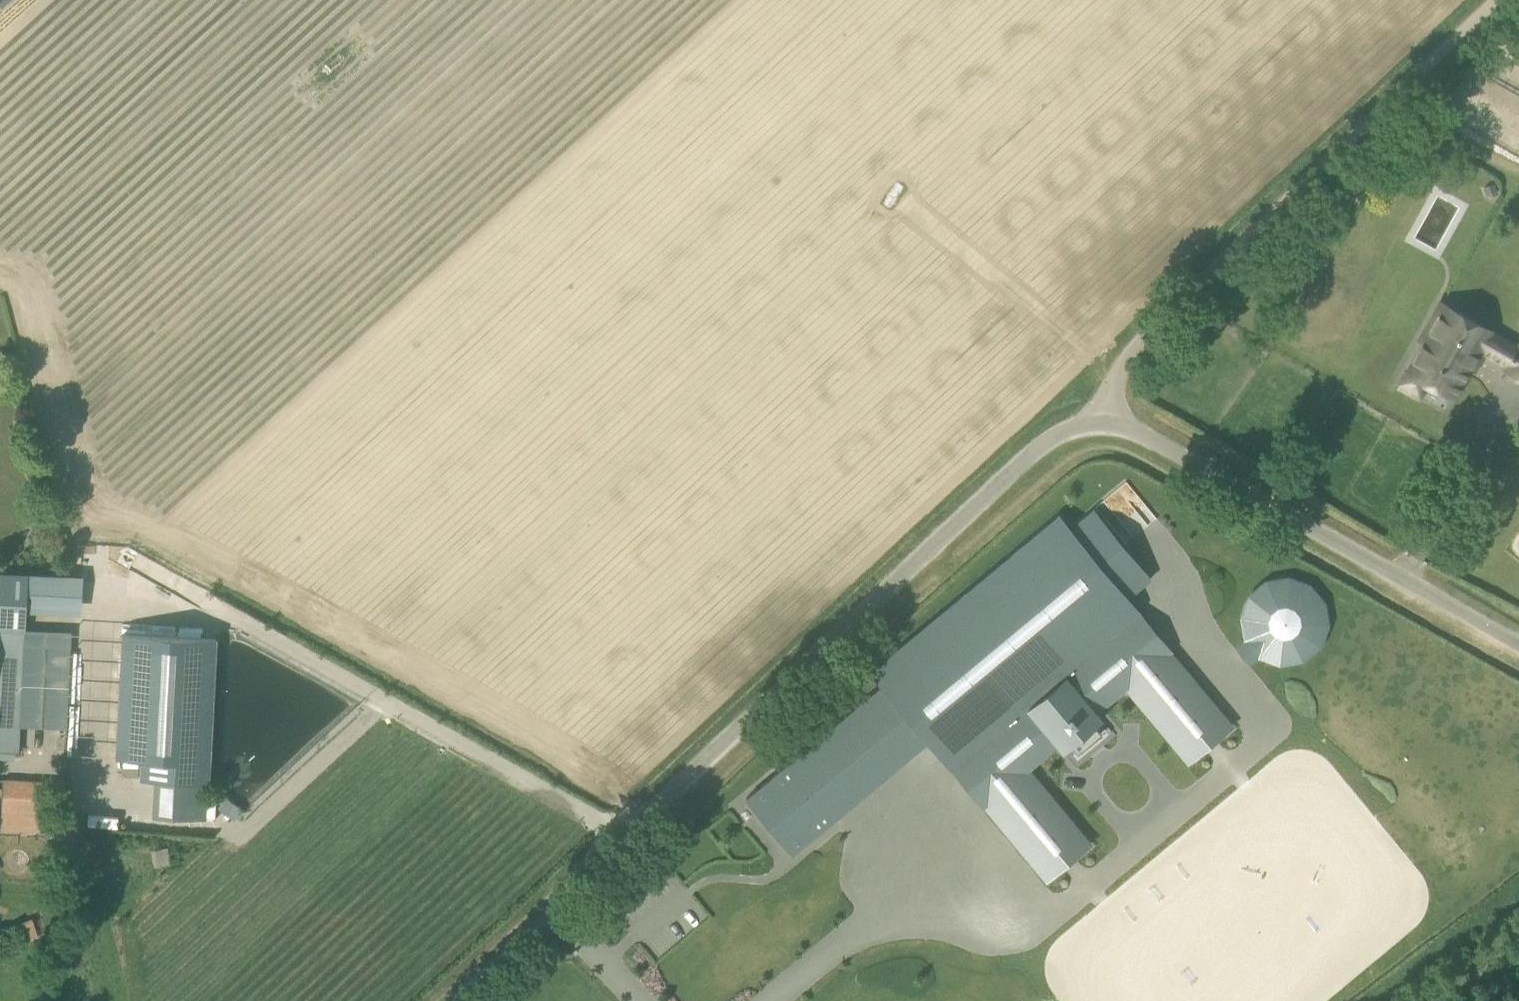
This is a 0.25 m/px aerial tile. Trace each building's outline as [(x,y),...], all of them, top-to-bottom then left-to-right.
[(1441,302),(1420,339),(1424,341),(1400,385),(1419,396),(1427,382),(1453,397),(1480,349),(1508,365),(1506,370),(1518,377),(1518,346),(1518,347),(1491,330),(1441,302)] [(885,683),(852,710),(898,765),(931,738),(954,766),(956,764),(977,790),(979,787),(1041,862),(1080,829),(1019,755),(1050,729),(1055,734),(1094,702),(1090,696),(1121,670),(1183,744),(1222,711),(1160,637),(1163,635),(1142,609),(1131,595),(1154,576),(1096,507),(1073,526),(1062,512),(873,669),(885,683)] [(19,753),(26,629),(0,628),(0,752),(19,753)] [(837,816),(790,761),(749,795),(795,851),(837,816)] [(2,778),(0,807),(54,811),(56,781),(2,778)] [(242,809),(226,797),(218,808),(234,820),(242,809)]
